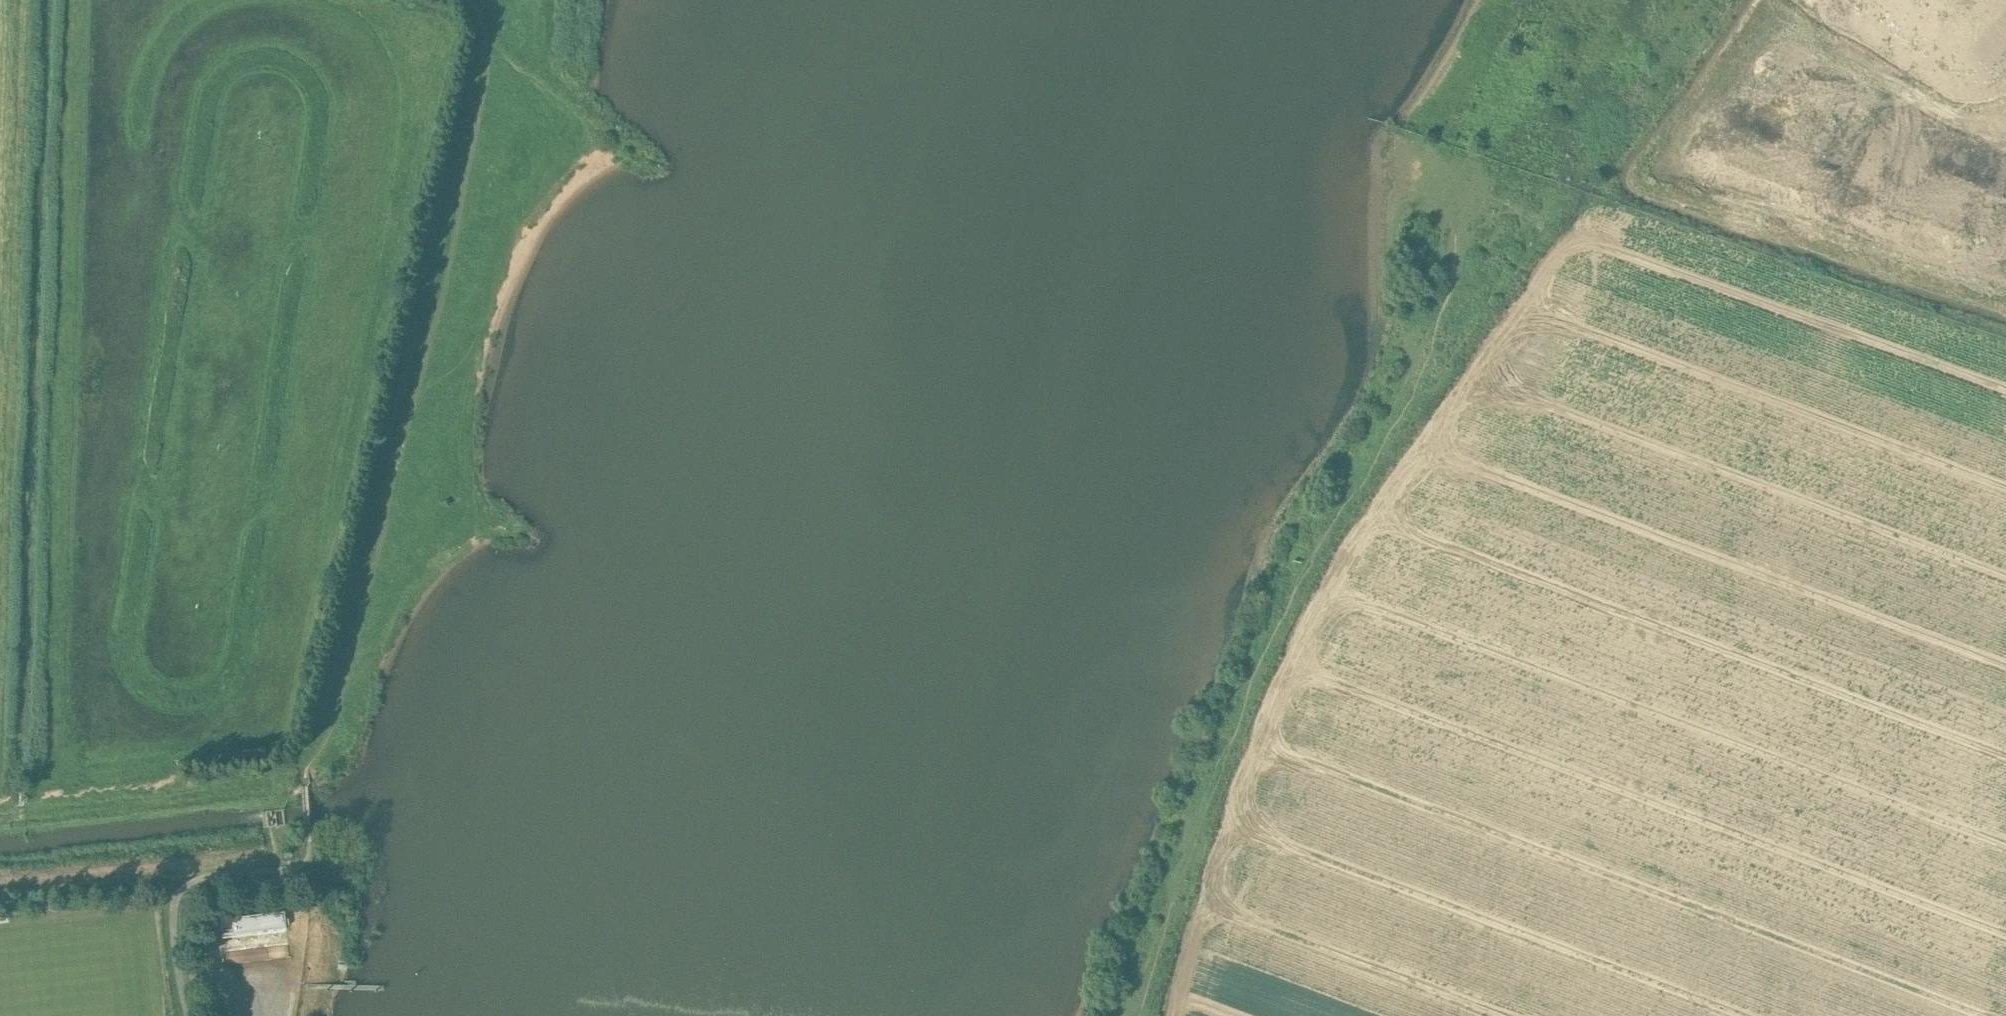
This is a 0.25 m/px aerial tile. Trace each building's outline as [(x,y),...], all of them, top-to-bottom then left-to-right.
[(285,912),(221,919),(223,935),(287,928),(285,912)] [(210,982),(214,1015),(239,1015),(234,979),(210,982)]
